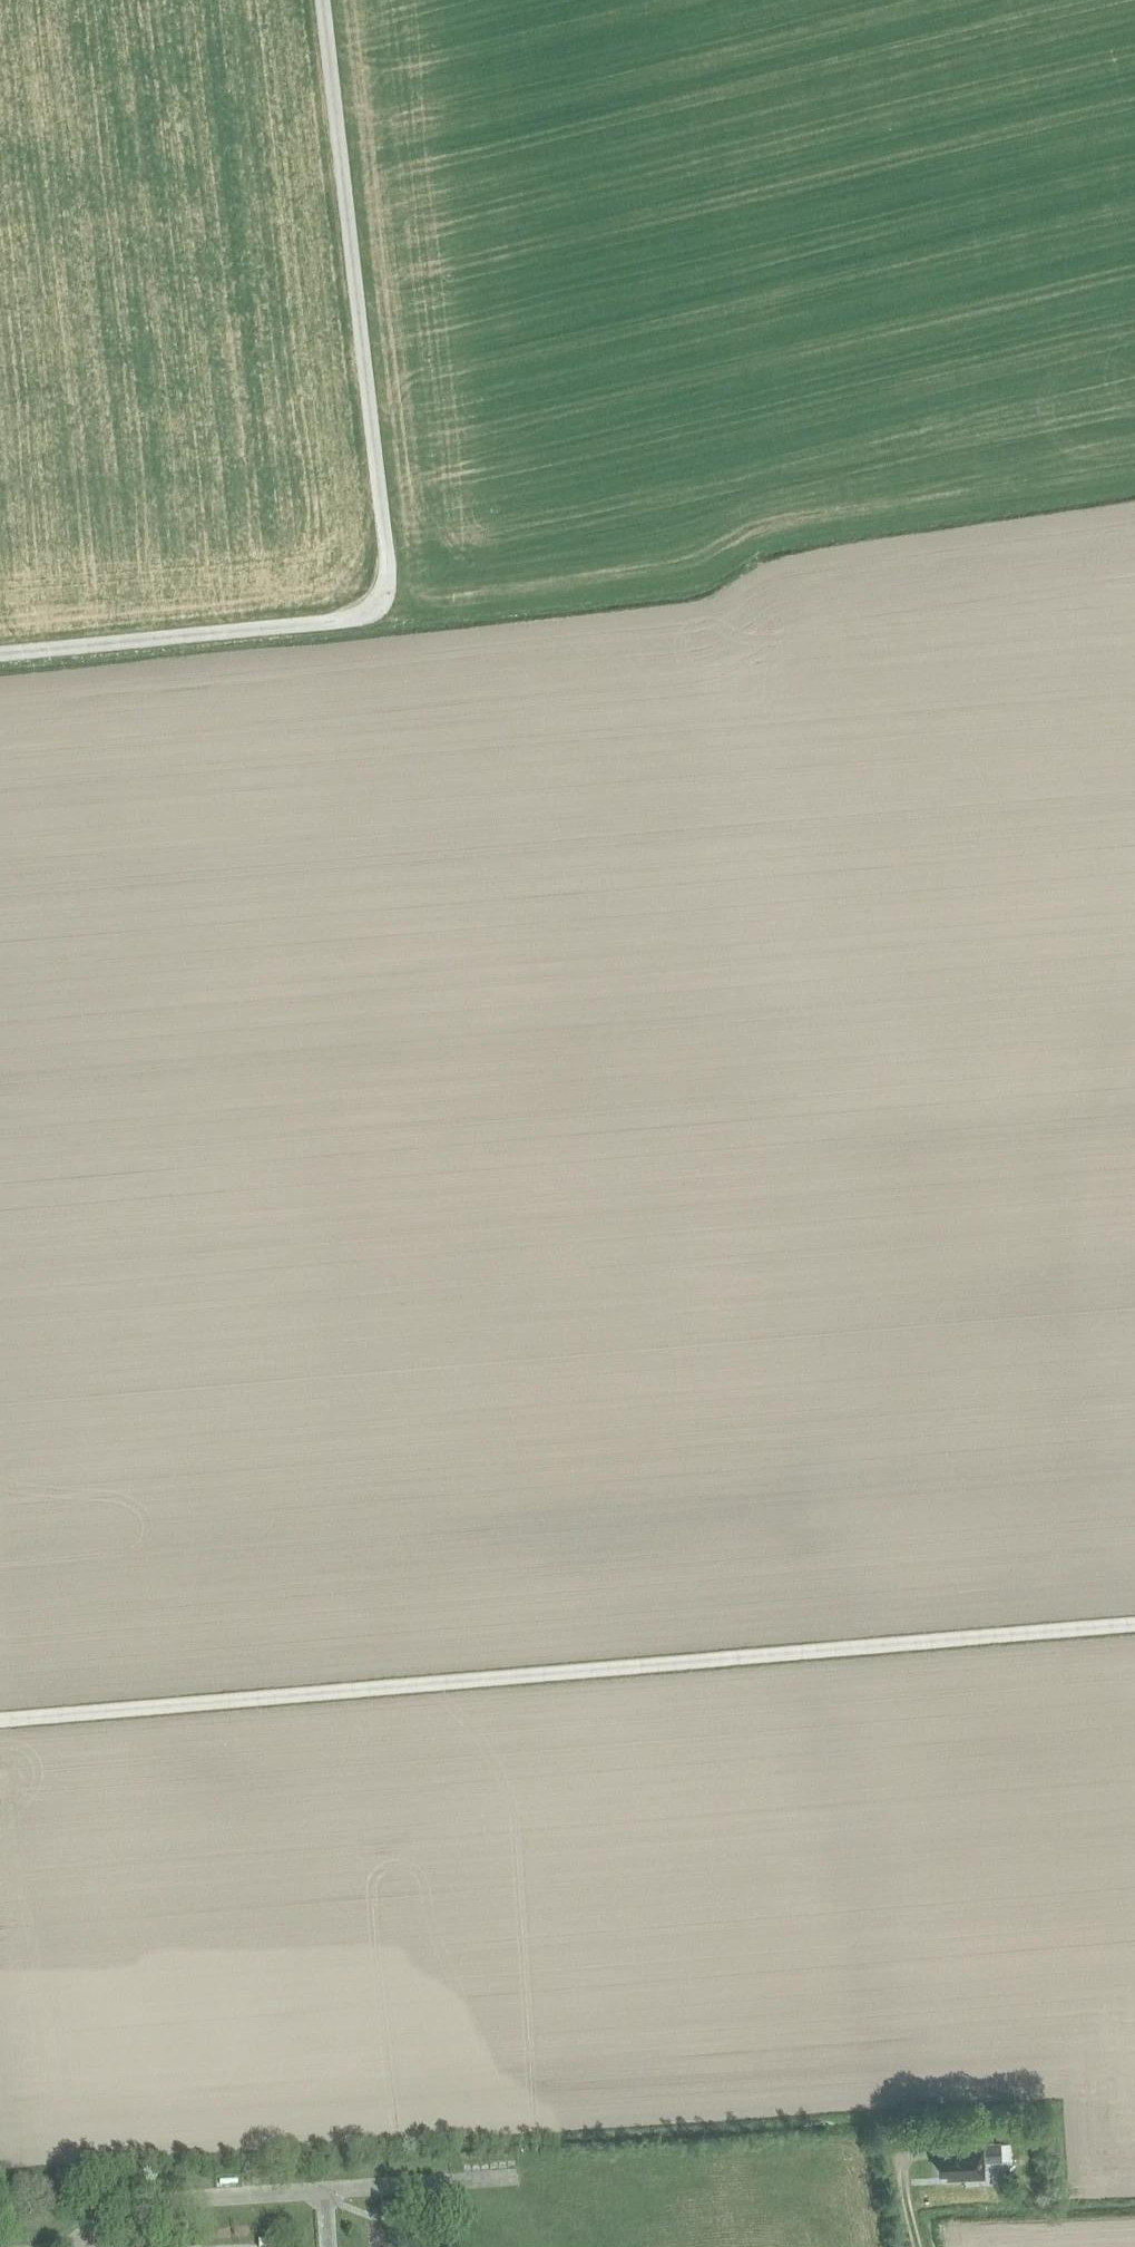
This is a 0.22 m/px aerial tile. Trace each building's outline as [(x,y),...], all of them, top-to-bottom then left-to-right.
[(983,2159),(1001,2158),(1000,2142),(982,2142),(947,2143),(947,2150),(939,2151),(940,2171),(947,2171),(947,2177),(983,2176),(983,2159)]
